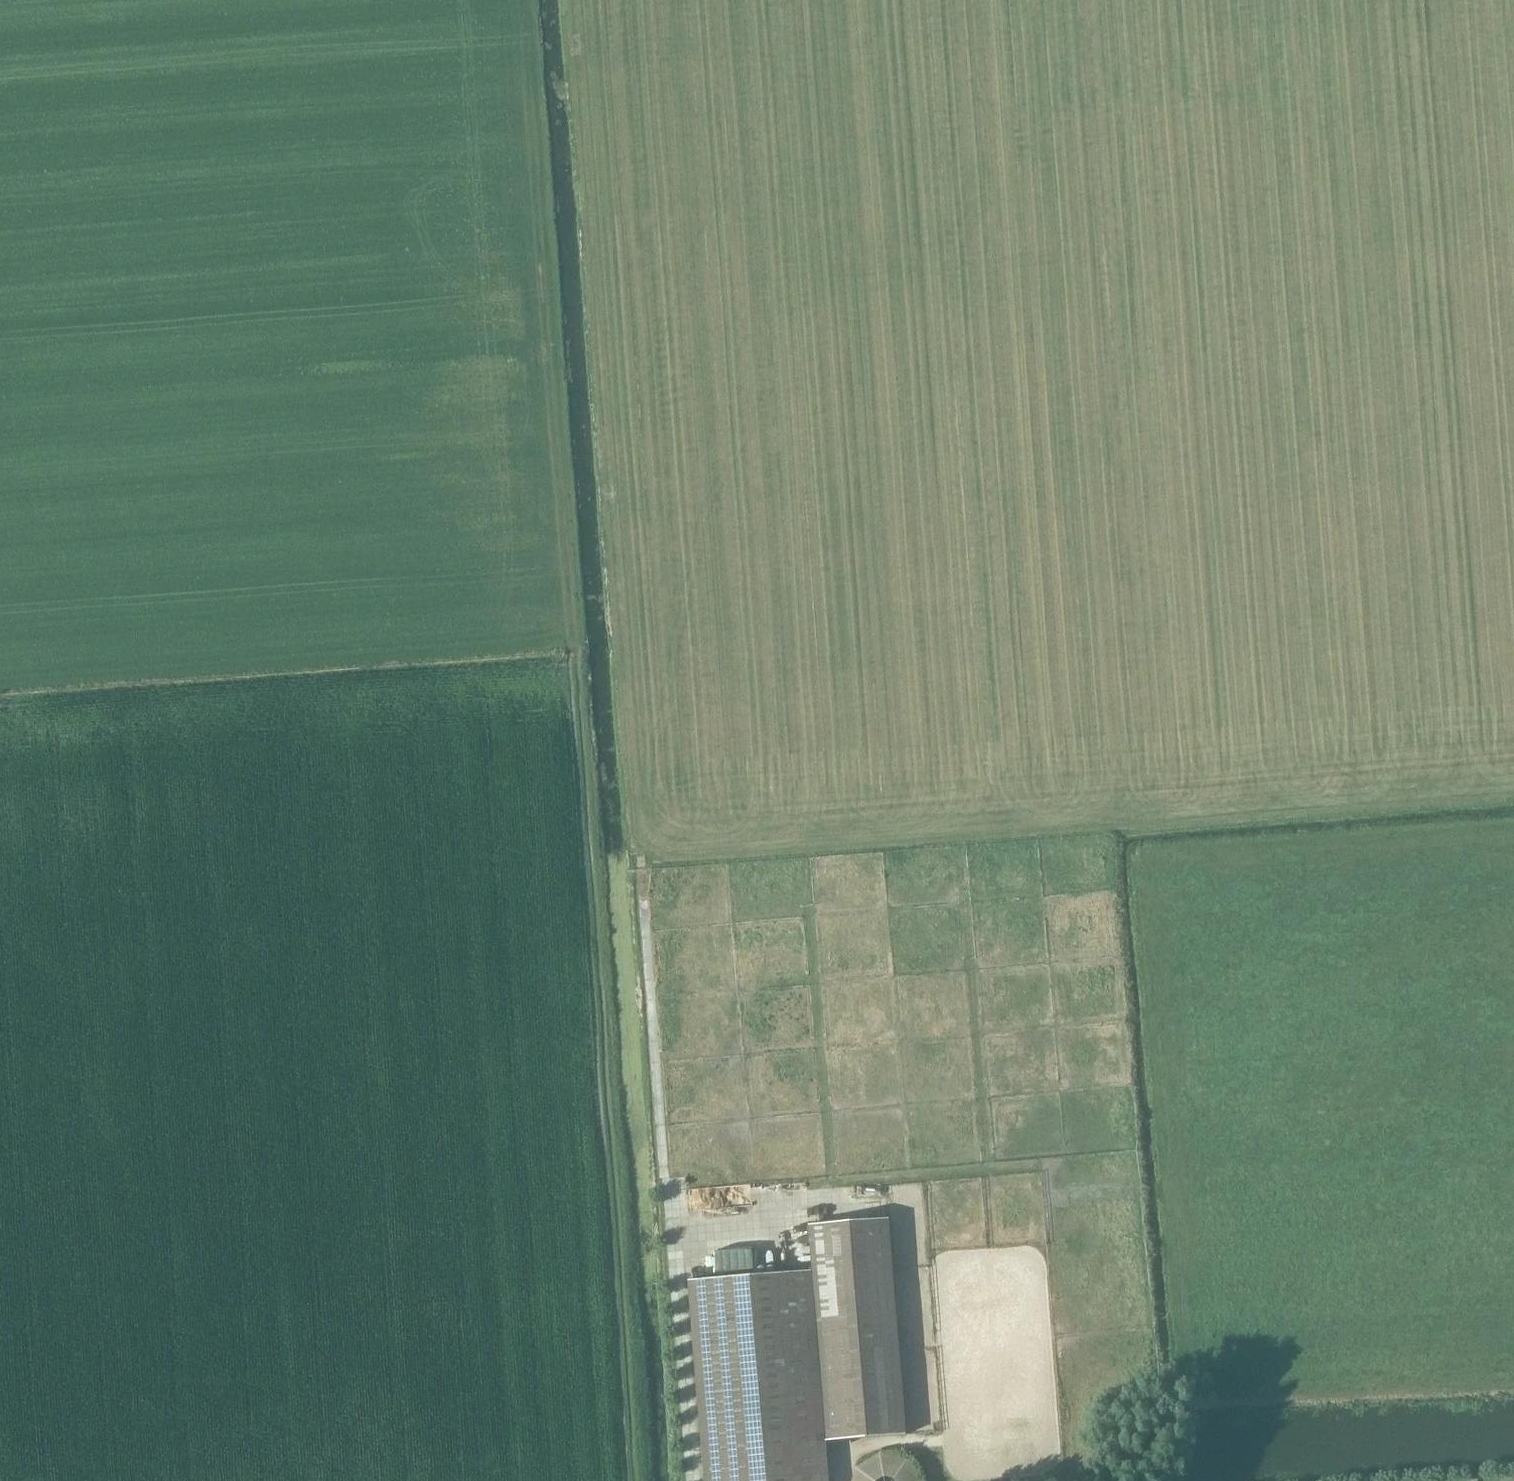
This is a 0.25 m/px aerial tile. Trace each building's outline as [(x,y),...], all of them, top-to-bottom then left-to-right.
[(688,1280),(704,1480),(828,1480),(825,1442),(905,1435),(888,1218),(809,1225),(812,1270),(688,1280)] [(841,1480),(896,1480),(895,1448),(840,1450),(841,1480)]
